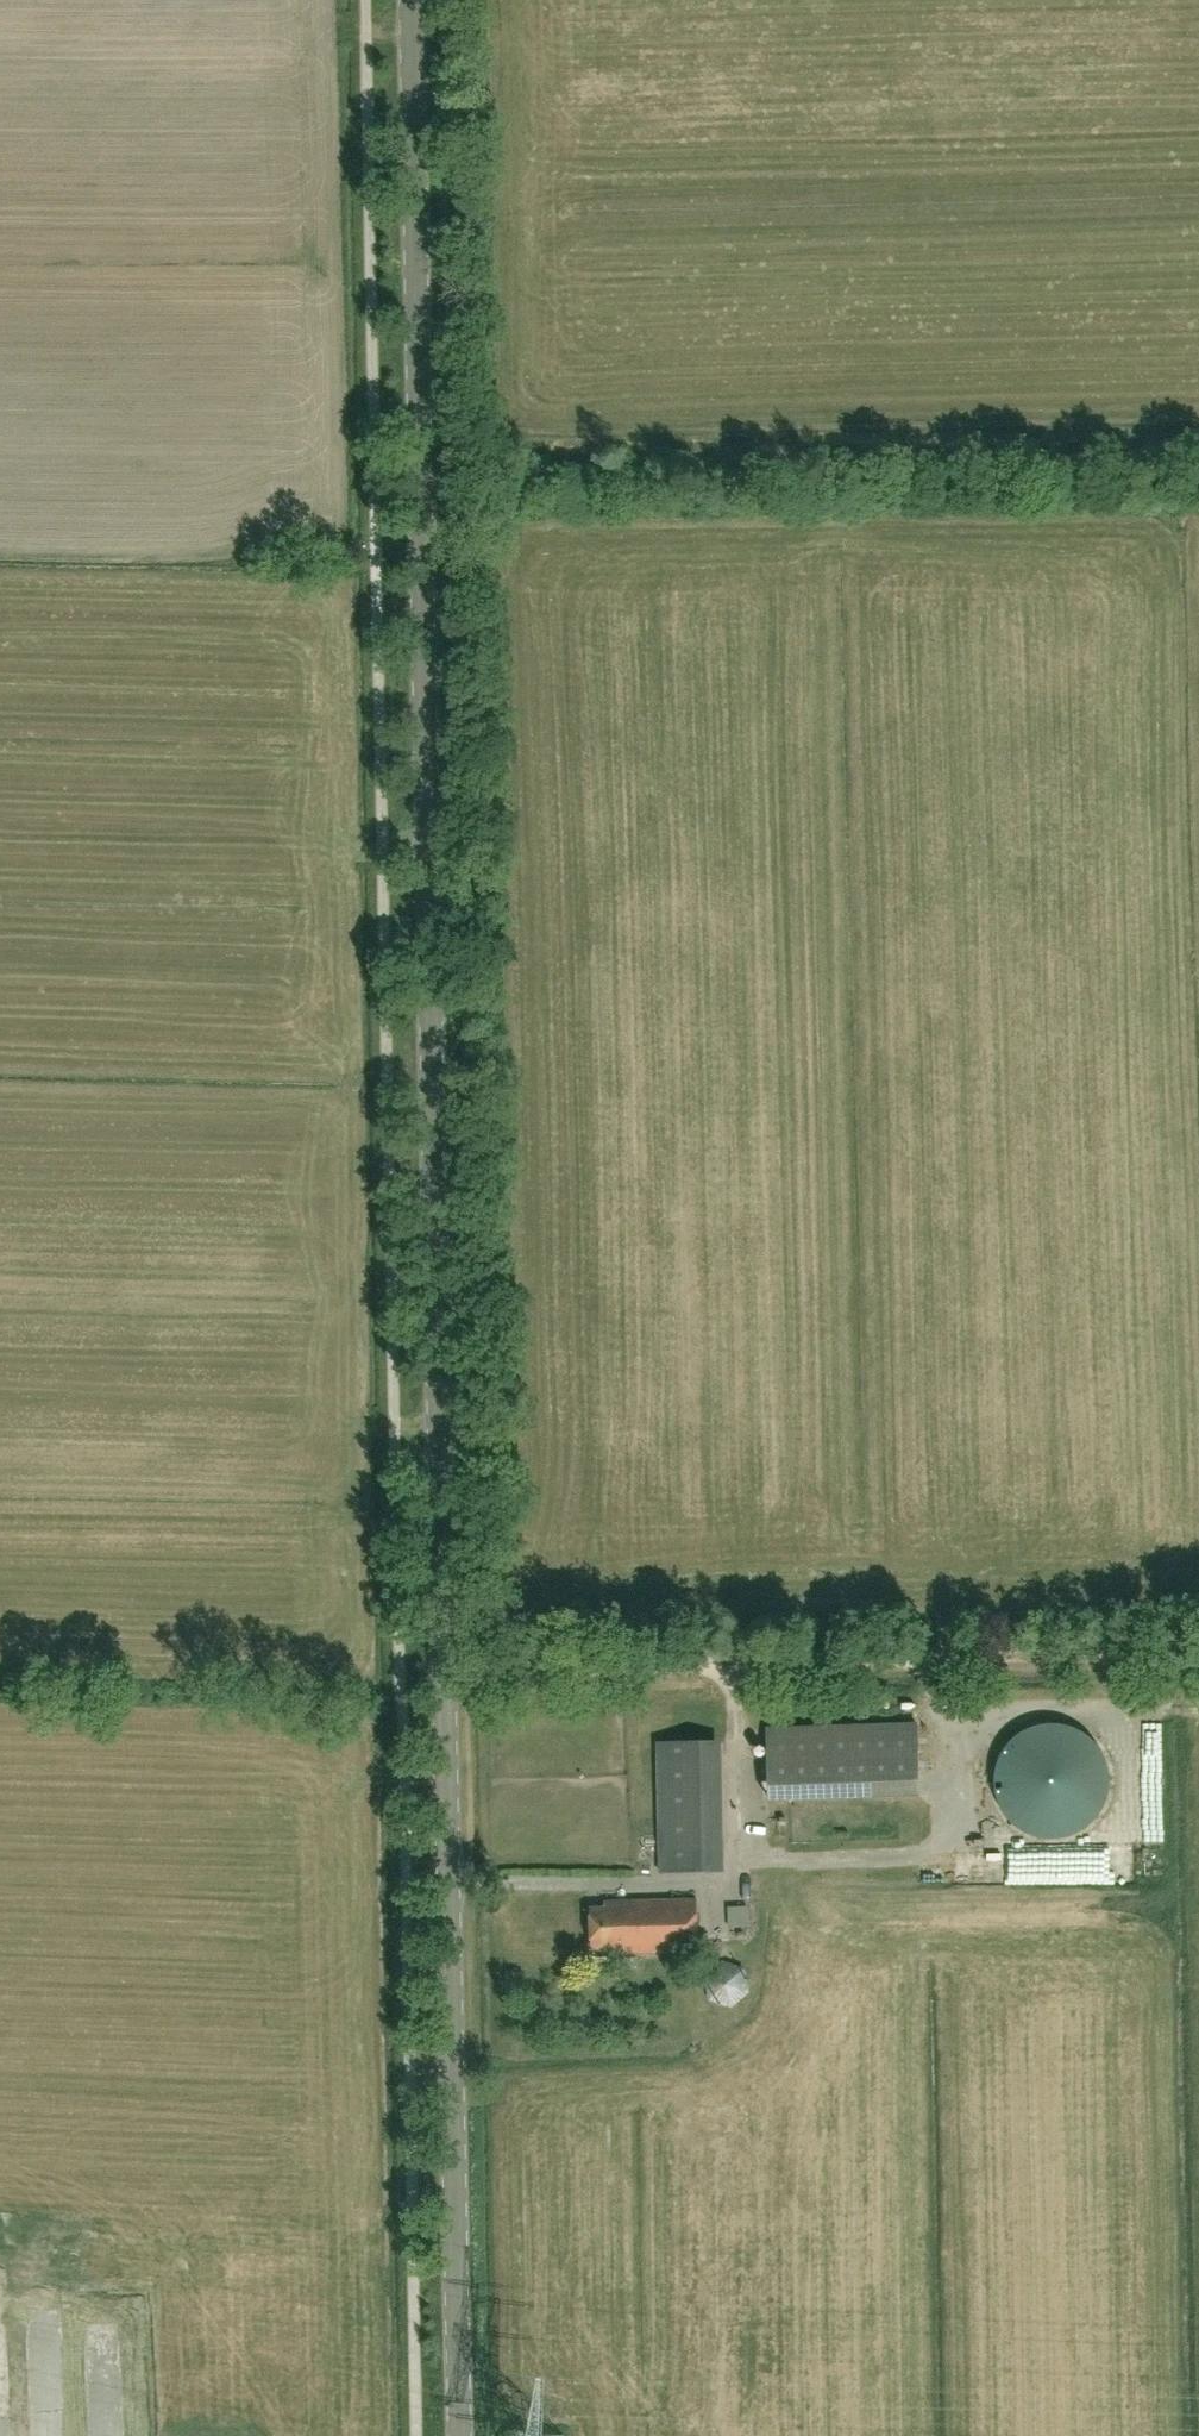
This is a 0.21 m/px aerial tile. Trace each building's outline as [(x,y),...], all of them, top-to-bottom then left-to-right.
[(770,1802),(920,1797),(917,1722),(767,1727),(770,1802)] [(658,1742),(660,1872),(709,1871),(707,1741),(658,1742)] [(1128,1848),(1129,1877),(1140,1877),(1139,1848),(1128,1848)] [(604,1900),(604,1906),(591,1907),(592,1947),(624,1947),(624,1952),(698,1950),(697,1898),(604,1900)] [(746,1968),(722,1959),(704,1976),(708,2000),(731,2008),(750,1991),(746,1968)]
